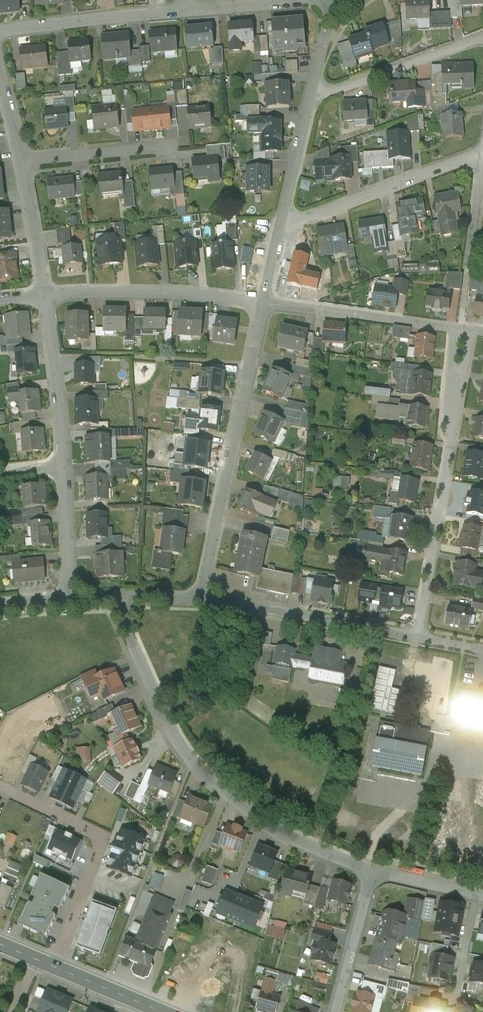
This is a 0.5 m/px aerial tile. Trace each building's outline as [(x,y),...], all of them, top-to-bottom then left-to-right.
[(20,13),(19,0),(0,0),(0,15),(20,13)] [(428,2),(406,3),(407,20),(429,20),(428,2)] [(451,13),(435,14),(436,30),(451,29),(451,19),(451,13)] [(303,21),(272,23),(273,37),(274,51),(283,50),(284,53),(297,52),(296,49),(305,48),(303,21)] [(252,25),(229,27),(230,44),(231,52),(240,51),(240,43),(254,42),(253,33),(252,33),(251,25),(252,25)] [(389,46),(383,27),(365,32),(366,36),(372,55),(373,55),(372,52),(389,46)] [(212,28),(187,30),(188,50),(201,49),(201,47),(209,47),(213,46),(212,28)] [(175,31),(151,33),(153,54),(177,51),(175,31)] [(128,35),(103,37),(105,61),(117,60),(117,63),(119,63),(119,60),(120,60),(120,59),(127,59),(130,58),(130,54),(128,35)] [(366,36),(349,42),(353,53),(353,54),(355,61),(355,60),(372,55),(366,36)] [(267,37),(259,38),(261,54),(269,53),(267,37)] [(89,41),(69,43),(70,55),(71,64),(91,62),(89,41)] [(223,49),(213,49),(213,46),(209,47),(210,65),(224,64),(223,49)] [(46,48),(21,51),(23,71),(48,68),(46,48)] [(149,48),(140,49),(140,53),(141,53),(142,64),(151,64),(149,48)] [(140,53),(130,54),(130,58),(127,59),(127,70),(143,69),(142,64),(141,53),(140,53)] [(353,53),(340,57),(344,70),(357,66),(355,60),(355,61),(353,54),(353,53)] [(70,55),(57,57),(59,78),(72,76),(71,64),(70,55)] [(297,62),(285,62),(286,74),(298,74),(297,62)] [(264,75),(263,63),(254,63),(254,75),(264,75)] [(462,66),(454,66),(454,68),(443,68),(443,66),(442,66),(442,79),(442,86),(443,86),(451,85),(461,85),(461,88),(462,88),(462,89),(473,89),(472,66),(462,66)] [(277,75),(261,76),(262,84),(267,83),(267,86),(278,85),(277,75)] [(25,76),(16,77),(18,91),(26,90),(25,76)] [(442,79),(431,79),(432,112),(445,107),(447,106),(446,104),(444,104),(443,86),(442,86),(442,79)] [(414,83),(399,84),(399,83),(389,84),(391,104),(402,103),(402,101),(415,100),(416,100),(415,93),(414,82),(414,83)] [(267,86),(268,110),(289,108),(288,85),(278,85),(267,86)] [(123,88),(115,89),(117,107),(118,111),(126,111),(125,108),(123,88)] [(187,91),(174,93),(175,103),(176,108),(188,107),(187,91)] [(423,93),(415,93),(416,100),(415,100),(416,109),(424,108),(423,93)] [(74,99),(65,100),(66,111),(67,111),(67,115),(76,115),(74,99)] [(366,102),(343,103),(345,123),(354,122),(354,121),(366,120),(367,120),(367,112),(366,102)] [(175,103),(167,104),(168,109),(169,109),(171,129),(177,128),(176,108),(175,103)] [(117,107),(92,110),(94,131),(119,128),(118,111),(117,107)] [(133,107),(125,108),(126,111),(128,133),(135,132),(133,113),(133,107)] [(260,116),(259,107),(245,107),(246,117),(260,116)] [(445,107),(432,112),(432,123),(442,123),(442,116),(446,116),(445,107)] [(210,108),(188,110),(190,130),(212,128),(210,108)] [(168,109),(151,111),(153,130),(154,130),(155,131),(160,131),(161,130),(171,129),(169,109),(168,109)] [(66,111),(46,113),(47,131),(68,129),(67,115),(67,111),(66,111)] [(133,113),(135,132),(144,131),(145,132),(151,132),(151,131),(153,130),(151,111),(133,113)] [(374,112),(367,112),(367,120),(366,120),(367,128),(374,128),(374,112)] [(446,116),(442,116),(442,123),(444,140),(463,138),(461,115),(446,116)] [(418,117),(410,120),(411,133),(419,133),(418,117)] [(280,137),(280,123),(263,124),(263,122),(260,122),(248,122),(248,123),(248,135),(263,134),(263,137),(260,137),(260,154),(281,153),(281,143),(281,137),(280,137)] [(408,133),(387,134),(389,161),(410,159),(409,150),(408,133)] [(224,146),(206,148),(207,157),(225,155),(224,146)] [(357,147),(344,148),(340,149),(341,158),(349,158),(350,164),(358,163),(357,147)] [(329,149),(316,154),(317,163),(330,162),(329,149)] [(341,158),(331,159),(331,162),(333,179),(333,182),(351,180),(350,164),(349,158),(341,158)] [(217,159),(193,161),(195,181),(209,179),(209,182),(219,181),(217,159)] [(255,169),(255,161),(240,162),(240,170),(248,170),(248,169),(255,169)] [(317,163),(316,163),(317,180),(333,179),(331,162),(330,162),(317,163)] [(92,168),(84,168),(85,180),(93,179),(92,168)] [(255,169),(248,169),(248,170),(248,194),(260,194),(260,193),(269,193),(269,169),(255,169)] [(173,170),(150,172),(152,191),(174,189),(175,189),(173,174),(173,170)] [(182,173),(173,174),(175,189),(174,189),(175,196),(184,196),(182,173)] [(122,175),(100,177),(101,185),(100,185),(101,195),(123,193),(124,193),(123,186),(122,175)] [(73,180),(48,182),(50,200),(75,198),(73,184),(73,180)] [(304,181),(303,190),(312,191),(313,182),(304,181)] [(83,183),(73,184),(75,198),(84,197),(83,183)] [(133,185),(123,186),(124,193),(123,193),(125,210),(136,209),(133,185)] [(458,194),(434,198),(437,215),(438,215),(440,222),(442,235),(442,238),(458,235),(454,213),(461,211),(458,194)] [(422,200),(398,205),(401,225),(399,225),(401,237),(410,236),(410,237),(419,235),(418,235),(414,214),(424,212),(424,214),(425,214),(422,200)] [(11,240),(8,213),(0,213),(0,241),(11,240)] [(199,216),(191,217),(192,226),(200,225),(199,216)] [(383,220),(359,224),(361,239),(373,238),(376,254),(387,252),(386,244),(384,236),(386,235),(383,220)] [(440,222),(432,223),(435,236),(442,235),(440,222)] [(124,224),(115,225),(116,240),(119,239),(120,242),(126,241),(124,224)] [(200,225),(192,226),(194,240),(202,239),(200,225)] [(237,226),(226,226),(226,227),(229,227),(230,242),(238,241),(237,226)] [(344,227),(317,231),(321,257),(331,255),(330,251),(346,248),(347,248),(347,247),(344,227)] [(70,229),(57,231),(58,245),(63,244),(63,248),(71,247),(70,229)] [(164,229),(150,231),(151,242),(156,242),(156,246),(165,245),(164,229)] [(116,240),(98,241),(100,267),(122,265),(120,242),(119,239),(116,240)] [(403,241),(395,243),(397,256),(397,259),(406,258),(403,241)] [(151,242),(136,244),(138,268),(158,266),(156,246),(156,242),(151,242)] [(195,243),(175,245),(178,269),(198,267),(195,243)] [(395,243),(386,244),(387,252),(388,258),(397,256),(395,243)] [(232,245),(211,246),(213,272),(234,270),(232,245)] [(354,245),(347,247),(347,248),(346,248),(348,260),(356,259),(354,245)] [(63,248),(62,248),(64,266),(83,264),(81,246),(71,247),(63,248)] [(0,257),(0,283),(1,284),(7,283),(8,281),(18,280),(16,259),(8,260),(4,257),(1,257),(0,257)] [(404,266),(404,273),(429,272),(428,264),(404,266)] [(463,275),(447,274),(444,295),(450,295),(451,290),(461,291),(463,275)] [(479,277),(471,275),(469,291),(478,292),(479,277)] [(408,284),(394,282),(393,290),(398,290),(397,295),(406,297),(408,284)] [(393,290),(376,287),(374,305),(382,306),(382,307),(395,309),(397,295),(398,290),(393,290)] [(444,295),(429,293),(427,309),(433,310),(433,312),(434,313),(440,313),(440,311),(448,312),(450,296),(450,295),(444,295)] [(477,298),(475,315),(482,316),(482,299),(477,298)] [(126,311),(104,311),(104,333),(125,333),(126,333),(126,328),(126,311)] [(166,311),(144,311),(144,319),(144,332),(144,330),(165,330),(165,332),(166,332),(166,311)] [(203,313),(180,311),(180,313),(179,326),(178,337),(201,339),(202,331),(203,314),(203,313)] [(27,314),(6,316),(9,341),(30,338),(27,314)] [(88,335),(87,315),(76,315),(67,316),(68,342),(85,342),(85,352),(96,351),(96,335),(88,335)] [(218,316),(209,315),(208,332),(215,333),(217,320),(218,316)] [(144,319),(134,319),(134,328),(134,339),(142,339),(142,333),(144,333),(144,332),(144,319)] [(217,320),(215,333),(214,343),(234,346),(237,323),(217,320)] [(346,326),(325,325),(324,340),(324,343),(345,344),(345,336),(346,336),(346,334),(345,334),(346,326)] [(372,326),(368,341),(379,344),(383,328),(372,326)] [(411,329),(393,327),(392,339),(417,342),(418,337),(410,336),(411,329)] [(134,328),(126,328),(126,333),(125,333),(125,342),(134,343),(134,339),(134,328)] [(308,334),(283,328),(278,348),(303,354),(308,334)] [(434,339),(418,336),(418,337),(417,342),(416,350),(415,358),(432,360),(434,339)] [(324,340),(314,339),(313,353),(324,355),(324,343),(324,340)] [(23,345),(8,347),(8,354),(16,353),(24,352),(23,345)] [(416,350),(409,349),(408,359),(415,360),(415,358),(416,350)] [(24,352),(16,353),(18,367),(20,367),(21,375),(18,375),(18,376),(36,374),(34,351),(24,352)] [(312,363),(297,360),(295,367),(312,371),(312,363)] [(407,366),(392,364),(391,372),(395,372),(395,371),(406,372),(407,366)] [(93,366),(76,366),(76,386),(94,386),(93,374),(93,367),(93,366)] [(295,367),(293,367),(291,374),(311,379),(312,371),(295,367)] [(291,378),(273,370),(264,393),(282,400),(291,378)] [(406,372),(395,371),(395,372),(394,379),(400,386),(398,388),(401,392),(401,395),(410,396),(429,398),(431,376),(415,375),(415,373),(406,372)] [(224,374),(202,372),(199,395),(199,396),(201,396),(221,398),(224,374)] [(19,384),(6,386),(7,393),(9,393),(9,392),(20,391),(19,384)] [(391,391),(382,390),(378,393),(377,393),(377,399),(390,400),(391,391)] [(38,392),(20,394),(20,391),(9,392),(9,393),(10,403),(20,402),(21,407),(22,407),(22,414),(21,415),(22,415),(40,413),(38,399),(39,399),(38,392)] [(181,392),(170,391),(169,399),(180,401),(181,393),(181,392)] [(108,393),(92,393),(92,401),(97,401),(108,401),(108,393)] [(181,393),(180,401),(187,401),(200,403),(201,396),(199,396),(199,395),(181,393)] [(377,399),(372,398),(371,406),(377,407),(377,406),(389,408),(390,400),(377,399)] [(400,402),(390,400),(389,408),(399,409),(400,407),(400,402)] [(92,401),(76,401),(76,426),(91,426),(97,426),(98,424),(97,401),(92,401)] [(200,403),(187,401),(186,411),(199,412),(200,403)] [(310,407),(289,402),(287,410),(303,414),(309,415),(310,407)] [(389,408),(377,406),(377,407),(376,419),(390,421),(391,413),(399,414),(398,419),(408,420),(407,428),(425,430),(428,410),(400,407),(399,409),(389,408)] [(220,411),(202,409),(200,422),(199,431),(217,433),(220,411)] [(287,410),(286,410),(284,418),(301,421),(301,422),(303,414),(287,410)] [(284,423),(264,414),(254,436),(273,445),(284,423)] [(309,415),(303,414),(301,422),(301,421),(299,429),(308,431),(309,415)] [(195,420),(186,419),(185,429),(186,430),(185,436),(198,437),(199,431),(200,422),(194,421),(195,420)] [(477,419),(474,439),(482,440),(482,420),(477,419)] [(29,423),(13,425),(15,435),(23,434),(22,433),(30,433),(29,423)] [(30,433),(22,433),(23,434),(25,454),(45,452),(42,431),(30,433)] [(130,431),(112,431),(113,439),(130,439),(130,431)] [(406,439),(394,437),(393,445),(405,447),(406,439)] [(110,451),(110,438),(86,438),(87,451),(110,451)] [(209,445),(188,442),(185,464),(184,467),(190,468),(192,468),(192,469),(206,471),(209,445)] [(432,447),(415,445),(412,462),(420,464),(418,471),(428,472),(432,447)] [(110,451),(87,451),(87,465),(110,464),(110,451)] [(287,454),(273,451),(272,458),(286,461),(287,454)] [(468,453),(463,478),(482,481),(482,456),(468,453)] [(272,463),(256,455),(247,473),(263,481),(272,463)] [(130,462),(113,462),(113,470),(126,470),(130,470),(130,462)] [(185,464),(175,462),(174,473),(189,475),(190,468),(184,467),(185,464)] [(126,478),(126,470),(113,470),(110,470),(110,478),(126,478)] [(373,479),(393,480),(393,479),(394,473),(381,472),(380,472),(374,472),(373,479)] [(174,473),(172,473),(170,484),(183,485),(183,482),(189,482),(189,475),(174,473)] [(108,501),(107,477),(87,478),(88,502),(108,501)] [(350,480),(342,479),(341,492),(346,493),(347,487),(349,488),(350,480)] [(418,482),(402,480),(400,494),(390,492),(388,506),(398,508),(399,502),(414,505),(418,482)] [(189,482),(183,482),(183,485),(180,506),(202,509),(205,485),(189,482)] [(45,486),(18,488),(19,498),(25,498),(26,509),(43,508),(47,507),(45,486)] [(279,491),(265,487),(262,496),(277,499),(279,491)] [(323,491),(315,490),(314,497),(328,499),(329,494),(322,493),(323,491)] [(263,499),(247,492),(239,511),(255,518),(257,513),(271,519),(276,505),(277,503),(277,502),(266,499),(265,500),(263,499)] [(470,493),(467,515),(482,518),(482,495),(470,493)] [(304,497),(292,494),(289,507),(303,511),(304,497)] [(314,503),(306,501),(304,511),(313,513),(314,503)] [(43,508),(26,509),(23,509),(7,511),(8,520),(10,520),(24,518),(43,515),(43,508)] [(391,510),(375,508),(375,509),(376,509),(375,517),(377,517),(377,519),(384,520),(393,521),(393,518),(391,518),(391,510)] [(182,513),(165,510),(162,530),(165,531),(165,530),(175,531),(176,525),(186,526),(186,520),(181,519),(182,513)] [(24,518),(10,520),(11,527),(29,525),(28,525),(31,524),(44,523),(43,515),(24,518)] [(107,530),(106,515),(88,515),(89,539),(101,539),(105,539),(105,538),(105,530),(107,530)] [(412,520),(393,518),(393,521),(384,520),(382,538),(382,539),(384,539),(409,543),(412,520)] [(44,523),(31,524),(34,548),(51,546),(49,523),(44,523)] [(290,532),(274,528),(271,542),(288,545),(290,532)] [(481,531),(465,528),(462,541),(461,541),(459,549),(461,549),(478,552),(481,531)] [(175,531),(165,530),(165,531),(162,553),(157,552),(157,555),(159,555),(157,569),(153,568),(153,569),(170,571),(172,555),(182,556),(185,533),(175,531)] [(376,536),(359,533),(358,541),(368,543),(383,545),(384,539),(382,539),(382,538),(377,537),(376,536)] [(267,539),(244,534),(241,545),(244,546),(238,574),(258,579),(259,579),(261,570),(263,558),(262,558),(263,550),(265,550),(267,539)] [(122,538),(105,538),(105,539),(101,539),(101,547),(122,546),(122,538)] [(382,552),(383,545),(368,543),(367,549),(367,550),(382,552)] [(122,546),(101,547),(102,555),(117,554),(117,555),(122,555),(123,555),(123,554),(122,554),(122,546)] [(382,552),(367,550),(367,549),(365,549),(363,561),(378,563),(382,560),(386,561),(385,566),(387,566),(386,573),(402,576),(406,555),(388,552),(388,553),(382,552)] [(102,555),(97,555),(98,579),(123,578),(122,555),(117,555),(117,554),(102,555)] [(20,556),(2,558),(3,565),(13,564),(13,563),(21,562),(20,556)] [(21,562),(13,563),(13,564),(15,583),(45,580),(43,560),(21,562)] [(458,564),(456,578),(454,578),(453,586),(455,586),(480,590),(482,574),(475,573),(476,567),(458,564)] [(294,577),(261,570),(259,579),(258,579),(256,590),(289,597),(290,594),(293,579),(294,577)] [(299,580),(293,579),(290,594),(298,595),(299,580)] [(307,580),(299,580),(298,595),(306,595),(307,580)] [(327,582),(316,580),(312,600),(319,601),(319,602),(324,604),(325,603),(331,604),(333,594),(331,593),(333,586),(326,584),(327,582)] [(403,592),(362,585),(359,602),(371,603),(372,599),(381,600),(380,605),(400,609),(403,592)] [(473,600),(472,608),(482,610),(482,602),(473,600)] [(472,612),(449,607),(445,624),(459,627),(459,628),(468,630),(468,631),(469,631),(472,612)] [(272,634),(253,630),(250,643),(270,647),(272,634)] [(309,679),(344,685),(347,665),(338,663),(340,652),(316,648),(314,659),(313,659),(294,655),(295,650),(278,647),(275,664),(310,671),(309,679)] [(114,670),(98,678),(94,670),(80,677),(86,690),(88,689),(92,699),(101,695),(104,701),(124,692),(114,670)] [(461,694),(461,693),(460,693),(456,715),(482,720),(482,698),(461,694)] [(191,705),(187,700),(179,705),(183,710),(191,705)] [(112,705),(97,712),(101,721),(109,717),(108,716),(116,713),(112,705)] [(141,728),(130,706),(116,713),(108,716),(109,717),(111,716),(116,728),(115,729),(114,729),(118,738),(126,735),(141,728)] [(53,722),(40,728),(44,736),(57,730),(53,722)] [(413,729),(399,726),(398,733),(378,730),(376,741),(371,767),(422,776),(427,750),(426,750),(429,732),(420,730),(420,729),(413,727),(413,729)] [(129,742),(126,735),(118,738),(121,745),(115,749),(124,769),(137,763),(141,761),(138,754),(139,753),(136,747),(135,747),(132,741),(129,742)] [(79,762),(94,761),(93,747),(78,748),(79,762)] [(32,767),(24,785),(38,791),(47,773),(32,767)] [(177,775),(157,767),(150,786),(161,790),(169,794),(172,786),(177,775)] [(49,799),(72,809),(84,781),(61,771),(49,799)] [(122,783),(108,771),(98,784),(113,795),(122,783)] [(140,787),(132,783),(125,797),(133,801),(140,787)] [(180,789),(172,786),(169,794),(165,803),(166,803),(167,798),(175,801),(180,789)] [(211,806),(190,798),(186,807),(182,818),(182,819),(203,826),(211,806)] [(186,807),(180,804),(174,818),(182,821),(182,819),(182,818),(186,807)] [(242,830),(234,827),(234,829),(228,827),(224,835),(220,846),(221,846),(226,848),(227,849),(227,850),(232,852),(234,851),(237,852),(239,853),(240,852),(247,834),(241,832),(242,830)] [(145,840),(122,831),(116,846),(115,845),(112,853),(113,854),(108,869),(131,877),(145,840)] [(216,832),(210,849),(218,852),(221,846),(220,846),(224,835),(216,832)] [(8,834),(3,846),(12,850),(18,838),(8,834)] [(278,854),(259,847),(251,866),(270,874),(278,854)] [(35,862),(51,869),(54,862),(38,855),(35,862)] [(185,866),(186,855),(174,855),(173,865),(185,866)] [(208,867),(202,883),(211,887),(218,871),(208,867)] [(312,877),(287,871),(281,894),(291,897),(293,891),(307,895),(312,877)] [(164,877),(155,874),(150,887),(158,890),(164,877)] [(37,899),(33,906),(32,906),(31,905),(22,924),(46,934),(54,916),(51,915),(55,907),(59,909),(68,890),(60,887),(59,888),(49,883),(50,882),(43,878),(34,897),(37,899)] [(350,886),(334,882),(329,901),(336,903),(336,905),(343,907),(343,905),(345,905),(346,898),(348,899),(349,892),(348,892),(350,886)] [(2,886),(1,888),(0,891),(0,904),(6,907),(5,909),(6,909),(13,890),(2,886)] [(320,889),(313,887),(308,906),(315,908),(320,889)] [(328,891),(320,889),(315,908),(323,910),(328,891)] [(192,894),(186,891),(182,901),(189,903),(192,894)] [(227,892),(217,915),(255,930),(264,907),(227,892)] [(155,896),(143,926),(135,923),(134,924),(131,931),(131,932),(139,936),(136,942),(128,939),(120,956),(136,963),(133,970),(134,973),(138,974),(143,976),(149,973),(152,968),(151,966),(150,966),(157,951),(156,951),(171,917),(169,917),(174,904),(155,896)] [(182,901),(178,911),(184,913),(189,903),(182,901)] [(425,903),(415,902),(411,919),(421,921),(425,903)] [(93,903),(76,948),(101,957),(117,912),(93,903)] [(460,909),(440,905),(436,929),(455,933),(460,909)] [(408,918),(389,912),(384,915),(377,938),(400,945),(408,918)] [(287,925),(269,921),(265,936),(283,940),(287,925)] [(400,945),(377,938),(369,966),(382,970),(382,971),(395,974),(398,964),(390,962),(395,944),(400,945)] [(335,946),(318,941),(316,947),(314,947),(312,954),(314,955),(312,961),(330,965),(331,959),(332,959),(333,958),(332,958),(333,953),(334,953),(334,952),(333,952),(335,946)] [(449,948),(432,945),(431,954),(434,954),(433,956),(447,958),(449,948)] [(447,958),(433,956),(433,958),(431,959),(430,963),(431,965),(429,978),(449,982),(453,960),(447,958)] [(474,964),(473,970),(472,969),(471,976),(472,977),(470,983),(482,985),(482,965),(474,964)] [(279,976),(267,972),(265,980),(275,983),(277,983),(279,976)] [(319,972),(314,987),(328,991),(332,975),(319,972)] [(275,983),(265,980),(262,992),(272,995),(275,983)] [(388,988),(363,981),(360,994),(374,997),(375,998),(374,998),(374,999),(384,1001),(388,988)] [(422,989),(409,986),(406,1003),(414,1004),(415,999),(419,1000),(422,989)] [(48,991),(39,1011),(68,1011),(73,1001),(48,991)] [(272,995),(262,992),(256,1010),(264,1011),(276,1011),(280,998),(272,995)] [(359,993),(358,993),(358,994),(356,1001),(355,1000),(354,1000),(354,1001),(353,1006),(352,1007),(353,1007),(354,1007),(353,1011),(371,1011),(374,999),(374,998),(375,998),(374,997),(360,994),(359,993)] [(430,1002),(419,1000),(415,999),(414,1004),(412,1011),(429,1011),(430,1002)] [(429,1011),(451,1011),(451,1010),(446,1009),(446,1005),(439,1004),(439,1002),(430,1001),(430,1002),(429,1011)] [(295,1011),(319,1011),(320,1010),(299,1002),(299,1003),(299,1004),(297,1006),(295,1011)]
